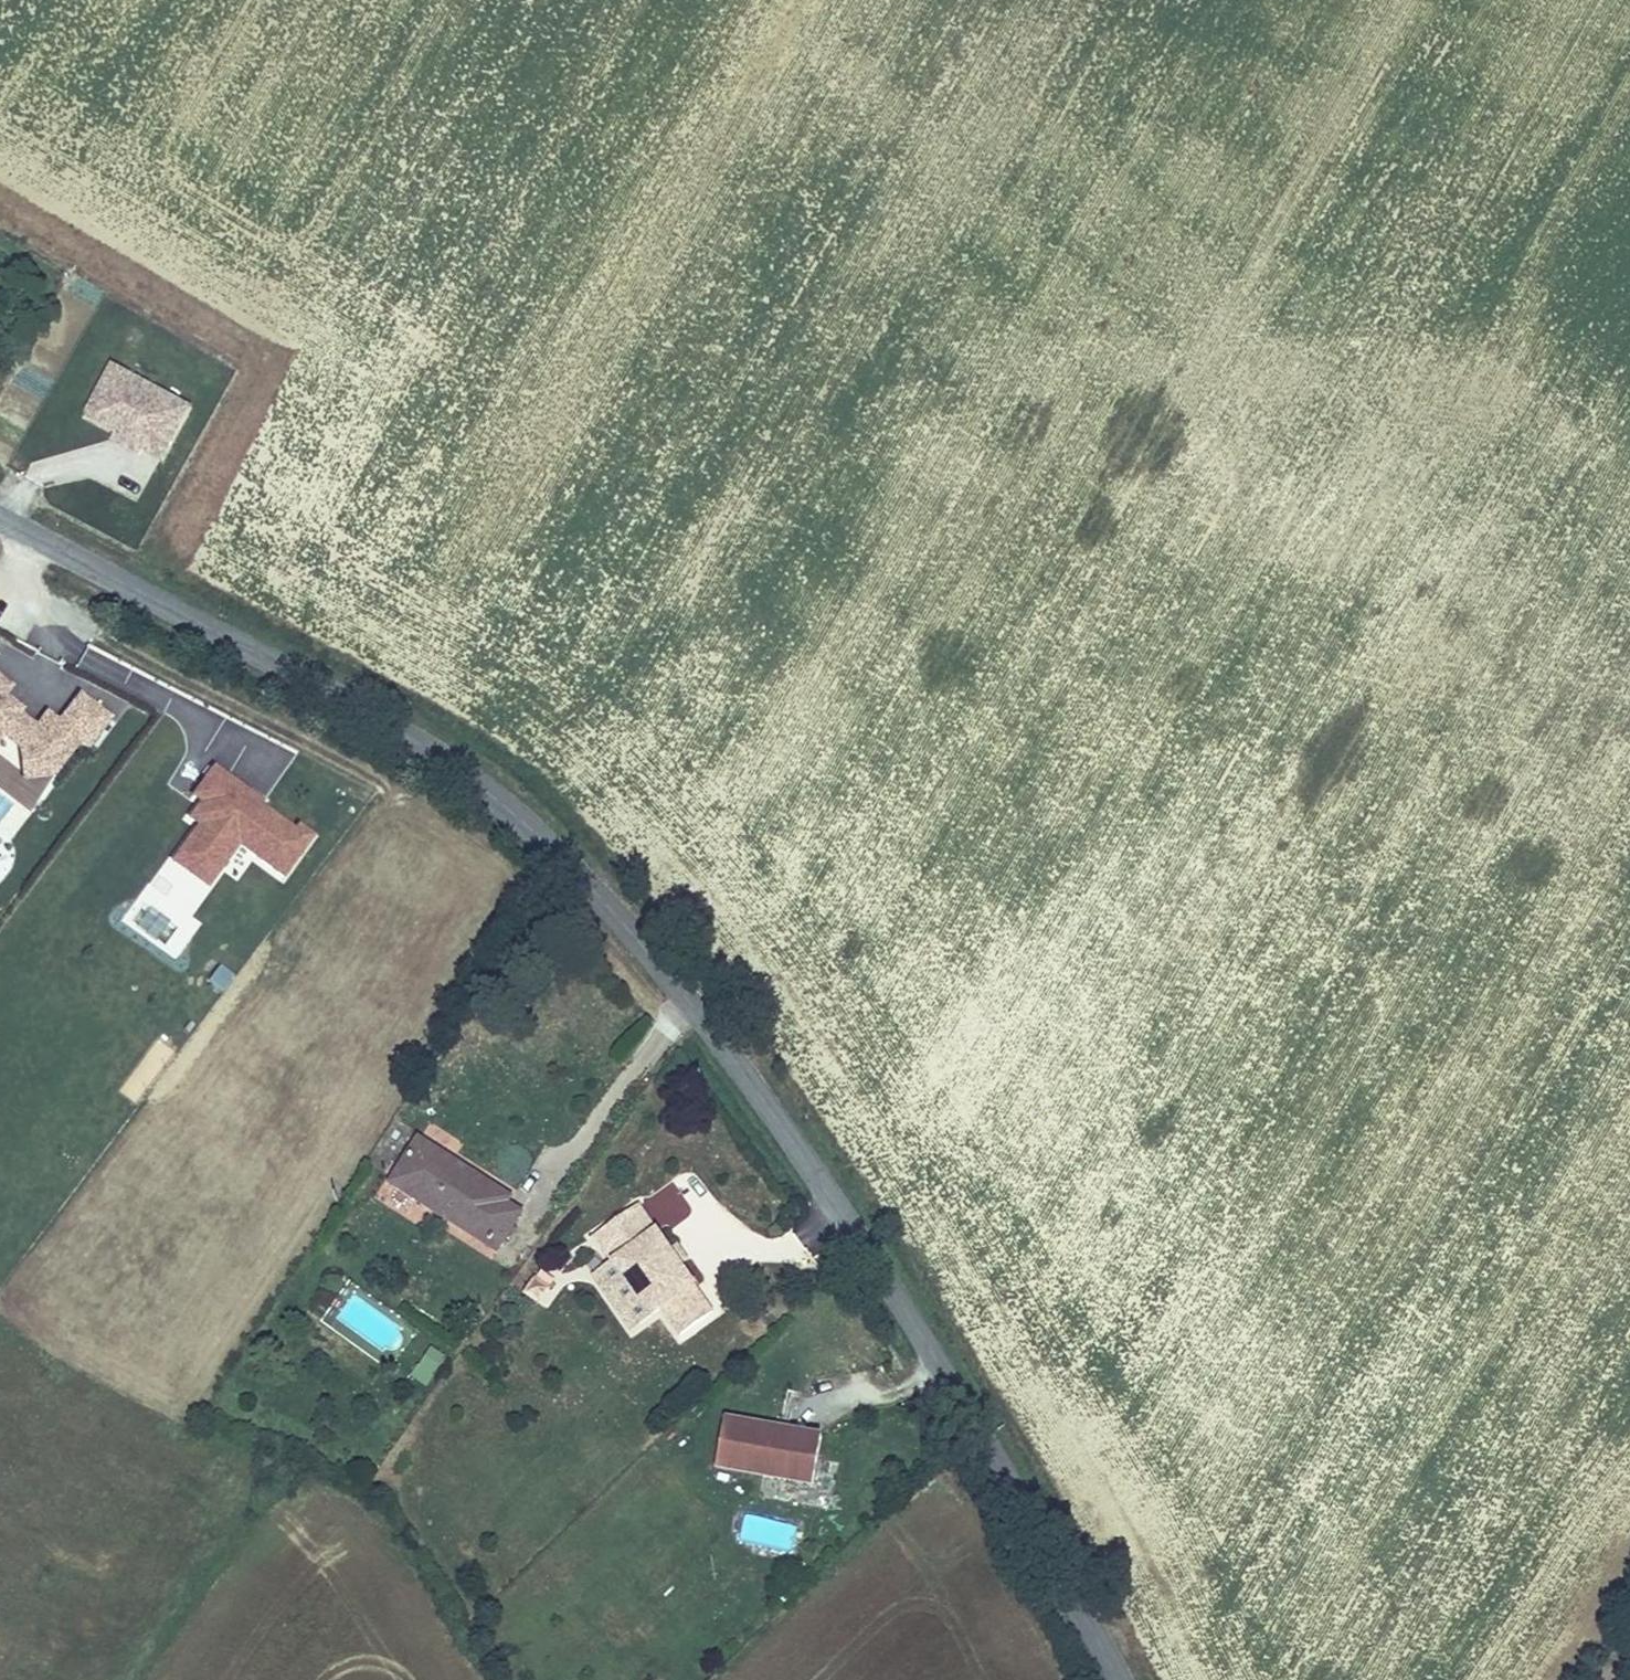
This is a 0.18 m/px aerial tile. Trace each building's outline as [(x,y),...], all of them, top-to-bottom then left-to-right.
[(192,398),(112,357),(80,419),(163,456),(192,398)] [(71,691),(46,728),(5,700),(14,688),(0,678),(0,760),(47,792),(78,748),(89,755),(114,720),(71,691)] [(166,863),(211,891),(236,850),(286,881),(315,835),(210,771),(179,821),(189,827),(166,863)] [(518,1208),(426,1150),(397,1197),(503,1264),(528,1223),(513,1214),(518,1208)] [(592,1245),(651,1324),(692,1293),(677,1273),(669,1262),(634,1215),(592,1245)] [(675,1257),(669,1262),(677,1273),(684,1268),(675,1257)] [(428,1387),(444,1356),(428,1348),(412,1379),(428,1387)] [(714,1472),(814,1490),(823,1435),(724,1418),(714,1472)]
